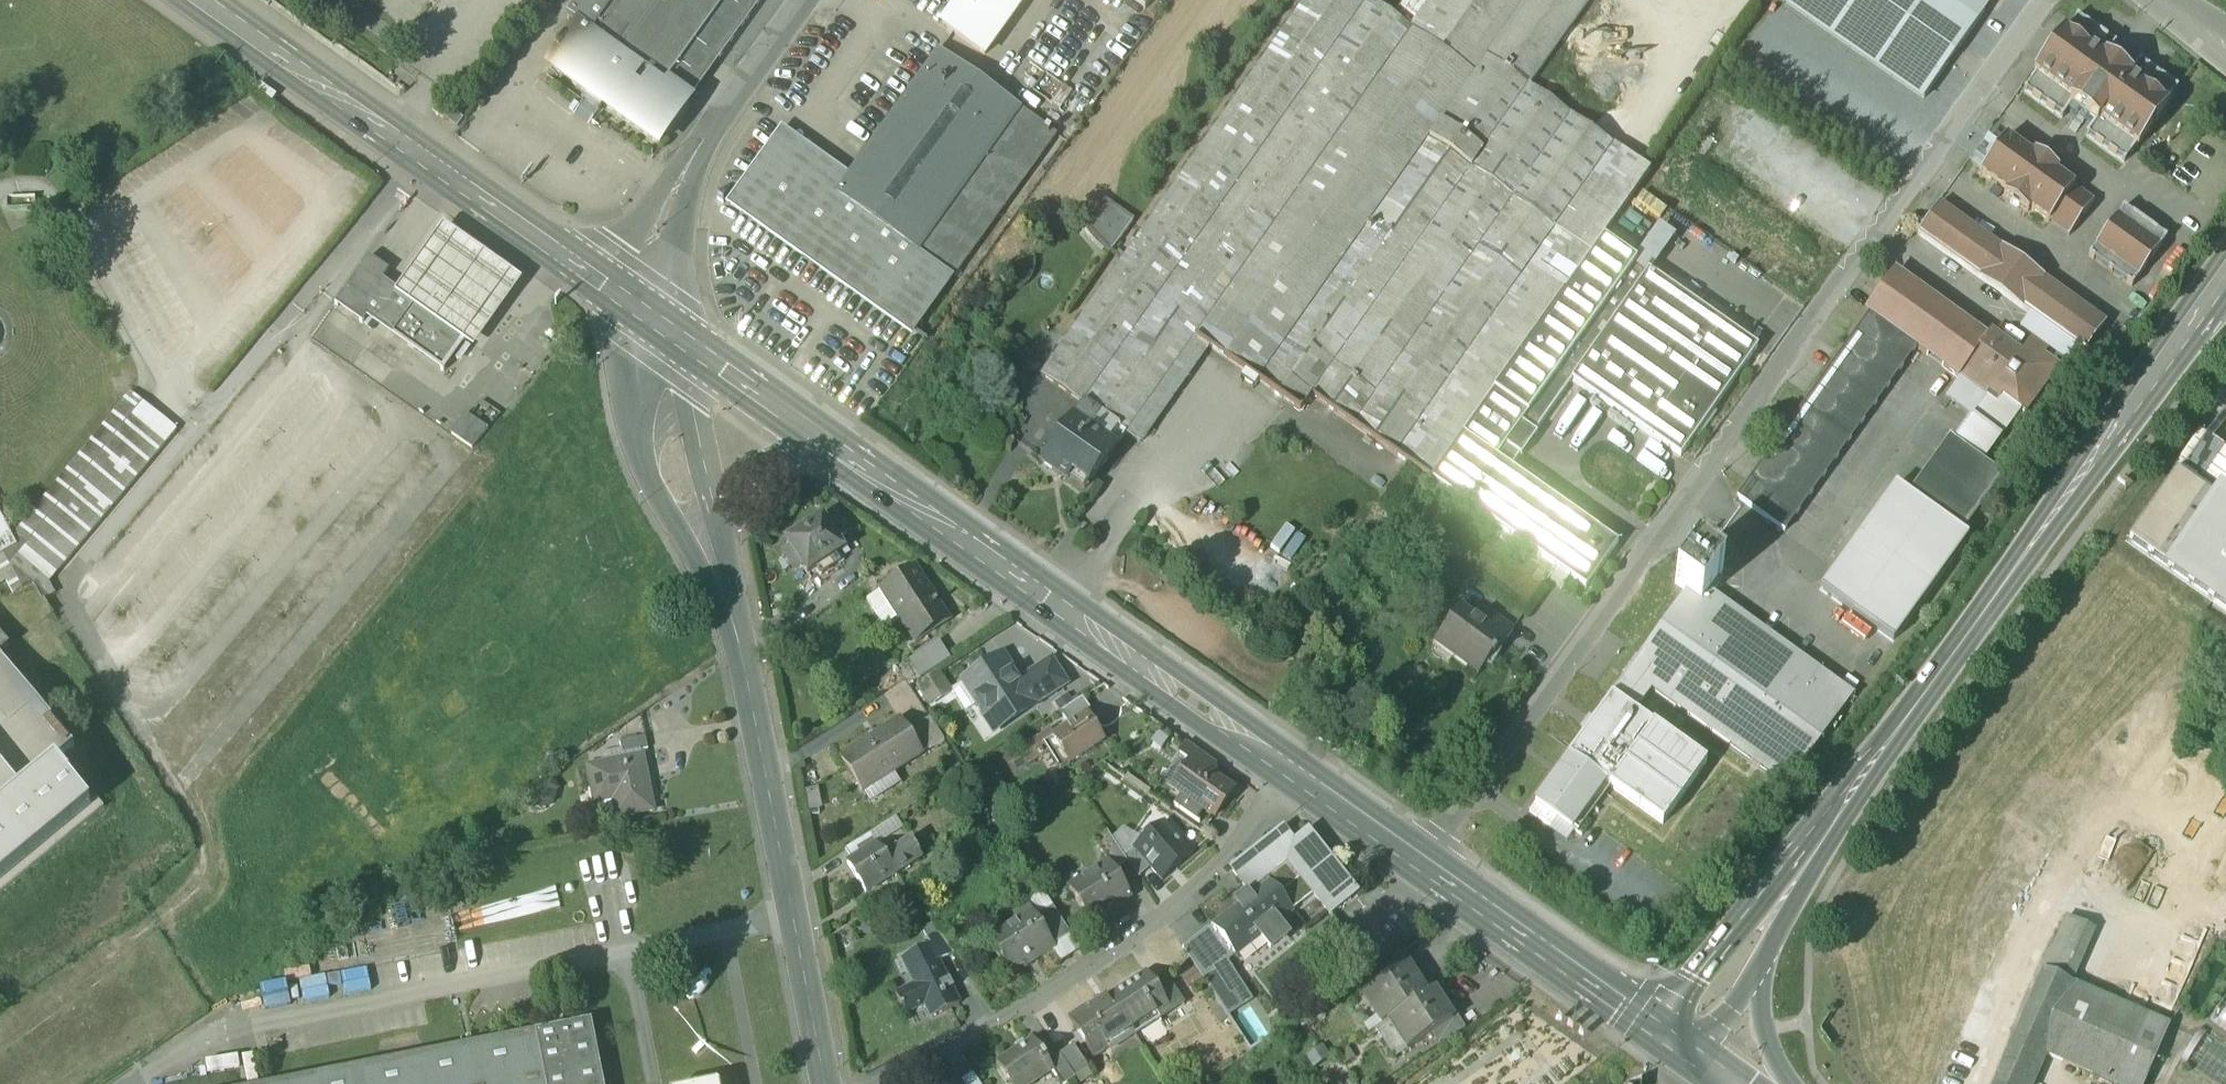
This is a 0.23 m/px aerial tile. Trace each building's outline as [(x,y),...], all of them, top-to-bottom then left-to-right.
[(569,18),(580,26),(689,104),(764,0),(582,0),(569,18)] [(943,28),(986,58),(1027,0),(962,0),(943,28)] [(1411,29),(1395,18),(1370,0),(1307,0),(1060,351),(1101,379),(1083,404),(1074,417),(1116,447),(1127,431),(1127,432),(1151,397),(1194,333),(1207,343),(1261,380),(1488,58),(1529,0),(1431,0),(1411,29)] [(1145,11),(1153,0),(1129,0),(1145,11)] [(1395,18),(1411,29),(1431,0),(1407,0),(1395,18)] [(1488,58),(1530,87),(1591,0),(1529,0),(1488,58)] [(1785,3),(1924,99),(1993,0),(1787,0),(1785,3)] [(2130,74),(2107,57),(2116,45),(2077,17),(2066,33),(2064,32),(2033,74),(2035,75),(2024,92),(2062,120),(2071,107),(2095,124),(2086,136),(2124,164),(2136,148),(2138,149),(2168,107),(2167,106),(2178,90),(2139,62),(2130,74)] [(689,104),(580,26),(567,44),(564,42),(556,53),(559,55),(551,66),(593,96),(589,101),(597,107),(601,102),(661,145),(689,105),(689,104)] [(1056,137),(941,54),(839,195),(777,150),(738,204),(915,332),(1056,137)] [(1488,58),(1272,365),(1314,395),(1398,453),(1532,262),(1614,146),(1530,87),(1488,58)] [(464,120),(450,110),(443,119),(457,130),(464,120)] [(2000,147),(1988,138),(1975,157),(1987,165),(2000,147)] [(2032,157),(2006,138),(2000,147),(1987,165),(1980,174),(2006,193),(2004,196),(2028,214),(2030,210),(2049,224),(2049,223),(2075,188),(2056,174),(2059,171),(2035,154),(2032,157)] [(1614,146),(1532,262),(1569,288),(1605,236),(1651,171),(1615,145),(1614,146)] [(2075,188),(2049,223),(2069,238),(2094,202),(2075,188)] [(1135,221),(1106,202),(1098,212),(1084,220),(1083,225),(1112,255),(1135,221)] [(2106,324),(1940,204),(1917,235),(2031,317),(2084,355),(2106,324)] [(2167,240),(2124,209),(2088,257),(2132,289),(2167,240)] [(425,252),(397,292),(413,304),(414,302),(415,303),(417,305),(416,306),(463,339),(464,338),(468,340),(466,343),(478,351),(508,309),(525,284),(444,226),(425,252)] [(1638,260),(1605,236),(1569,288),(1566,292),(1599,315),(1638,260)] [(369,261),(339,304),(337,302),(335,305),(353,318),(380,281),(383,283),(390,272),(386,269),(385,271),(371,261),(373,259),(370,257),(368,260),(369,261)] [(1599,315),(1522,424),(1536,433),(1573,380),(1572,379),(1650,268),(1638,260),(1599,315)] [(1569,288),(1532,262),(1398,453),(1396,455),(1432,481),(1434,479),(1465,434),(1566,292),(1569,288)] [(1650,268),(1572,379),(1573,380),(1682,456),(1760,346),(1650,268)] [(1891,278),(1865,313),(1869,316),(1870,315),(1917,349),(1959,380),(1960,378),(1987,397),(1972,417),(1954,443),(1983,464),(2022,411),(2026,414),(2059,368),(2044,358),(2049,352),(2032,340),(2021,355),(1992,333),(1984,344),(1891,278)] [(383,283),(380,281),(353,318),(361,323),(365,317),(392,335),(415,303),(414,302),(413,304),(397,292),(383,283)] [(1566,292),(1465,434),(1499,458),(1522,424),(1599,315),(1566,292)] [(463,339),(416,306),(417,305),(415,303),(392,335),(442,370),(441,371),(445,373),(447,370),(445,369),(464,342),(466,343),(468,340),(464,338),(463,339)] [(1917,349),(1870,315),(1869,316),(1737,499),(1784,533),(1917,349)] [(2084,355),(2031,317),(2021,330),(2074,370),(2084,355)] [(1194,333),(1151,397),(1165,407),(1207,343),(1194,333)] [(1101,379),(1060,351),(1043,376),(1083,404),(1101,379)] [(1314,395),(1272,365),(1261,380),(1303,410),(1314,395)] [(1987,397),(1960,378),(1959,380),(1946,398),(1972,417),(1987,397)] [(135,394),(15,537),(20,545),(45,594),(178,430),(135,394)] [(1165,407),(1151,397),(1127,432),(1128,432),(1142,441),(1165,407)] [(488,431),(466,415),(452,436),(472,450),(488,431)] [(1073,416),(1043,460),(1087,492),(1117,448),(1116,447),(1074,417),(1073,416)] [(2216,440),(2225,447),(2225,446),(2225,427),(2216,440)] [(1499,458),(1465,434),(1434,479),(1588,588),(1620,543),(1499,458)] [(2199,489),(2224,448),(2204,434),(2176,474),(2129,542),(2225,610),(2225,508),(2199,489)] [(1954,443),(1949,440),(1909,496),(1896,486),(1822,590),(1894,642),(1969,538),(1964,534),(2003,479),(1983,464),(1954,443)] [(0,510),(0,556),(20,545),(15,537),(0,510)] [(849,532),(836,512),(823,520),(837,540),(849,532)] [(823,520),(788,543),(793,551),(787,555),(796,569),(802,565),(808,574),(817,569),(835,557),(844,551),(837,540),(823,520)] [(1102,542),(1089,533),(1081,546),(1094,554),(1102,542)] [(1723,574),(1696,555),(1675,585),(1686,593),(1701,603),(1709,593),(1723,574)] [(835,557),(817,569),(822,576),(840,564),(835,557)] [(915,569),(882,590),(882,591),(884,593),(899,617),(915,641),(948,620),(915,569)] [(882,591),(867,600),(884,626),(899,617),(884,593),(882,591)] [(1853,696),(1709,593),(1701,603),(1686,593),(1629,673),(1651,689),(1757,765),(1788,787),(1853,696)] [(1485,625),(1461,607),(1440,636),(1456,647),(1452,652),(1482,674),(1493,658),(1495,659),(1507,640),(1485,625)] [(1516,629),(1494,613),(1485,625),(1507,640),(1516,629)] [(10,651),(0,639),(0,659),(10,651)] [(940,642),(909,662),(921,681),(952,661),(940,642)] [(1002,659),(966,683),(986,714),(991,711),(1002,727),(1066,686),(1051,663),(1018,685),(1002,659)] [(56,766),(75,750),(0,660),(0,812),(56,766)] [(1629,673),(1611,697),(1634,713),(1643,700),(1651,689),(1629,673)] [(938,674),(918,687),(930,706),(951,693),(938,674)] [(1634,713),(1611,697),(1590,726),(1568,757),(1605,784),(1664,828),(1708,768),(1634,713)] [(1083,699),(1060,713),(1070,728),(1086,718),(1090,715),(1091,713),(1090,711),(1083,699)] [(1070,728),(1054,738),(1070,764),(1103,743),(1086,718),(1070,728)] [(930,751),(944,742),(930,720),(916,729),(930,751)] [(901,722),(842,759),(863,793),(922,756),(908,734),(901,722)] [(930,751),(916,729),(908,734),(922,756),(930,751)] [(1070,764),(1054,738),(1043,746),(1048,753),(1060,771),(1070,764)] [(646,739),(621,744),(623,757),(642,753),(649,752),(646,739)] [(1040,740),(1019,753),(1027,765),(1048,753),(1043,746),(1040,740)] [(1214,763),(1188,745),(1180,757),(1190,765),(1191,764),(1205,775),(1214,763)] [(642,753),(623,757),(624,763),(643,760),(642,753)] [(1019,753),(1010,759),(1018,771),(1027,765),(1019,753)] [(1605,784),(1568,757),(1557,773),(1551,782),(1588,809),(1605,784)] [(624,763),(589,770),(593,791),(612,788),(618,819),(653,813),(643,760),(624,763)] [(1205,775),(1191,764),(1190,765),(1182,776),(1184,782),(1177,791),(1182,795),(1205,811),(1215,818),(1232,794),(1205,775)] [(0,812),(0,884),(91,809),(56,766),(0,812)] [(1573,831),(1588,809),(1551,782),(1535,804),(1573,831)] [(1197,823),(1205,811),(1182,795),(1174,807),(1197,823)] [(1135,848),(1134,849),(1151,868),(1163,882),(1192,856),(1164,824),(1135,848)] [(1114,841),(1107,832),(1094,840),(1107,861),(1108,860),(1114,871),(1127,862),(1124,858),(1114,841)] [(1324,856),(1307,834),(1294,844),(1285,832),(1278,838),(1295,860),(1289,864),(1301,880),(1314,896),(1330,916),(1356,896),(1336,870),(1339,868),(1327,853),(1324,856)] [(1135,848),(1122,834),(1114,841),(1124,858),(1134,849),(1135,848)] [(870,836),(845,852),(852,862),(877,847),(870,836)] [(1278,838),(1251,859),(1268,880),(1268,881),(1289,864),(1295,860),(1278,838)] [(852,862),(848,866),(866,894),(922,858),(911,842),(885,859),(877,847),(852,862)] [(1151,868),(1134,849),(1124,858),(1127,862),(1138,879),(1151,868)] [(1252,897),(1213,927),(1214,928),(1229,948),(1236,957),(1261,937),(1270,950),(1273,948),(1274,950),(1286,941),(1285,939),(1287,937),(1278,926),(1294,914),(1293,912),(1280,896),(1268,881),(1268,880),(1251,859),(1234,872),(1252,897)] [(1107,861),(1087,874),(1088,876),(1069,889),(1092,925),(1105,916),(1104,914),(1131,897),(1114,871),(1108,860),(1107,861)] [(1301,880),(1280,896),(1293,912),(1314,896),(1301,880)] [(1038,924),(1028,908),(1014,917),(1018,922),(990,940),(1011,973),(1024,964),(1026,967),(1028,966),(1027,965),(1054,948),(1053,947),(1038,924)] [(1055,913),(1038,924),(1053,947),(1070,936),(1055,913)] [(2096,931),(2067,919),(2044,973),(2073,985),(2096,931)] [(1214,928),(1200,939),(1203,943),(1204,942),(1216,958),(1229,948),(1214,928)] [(954,955),(940,934),(925,941),(928,947),(937,964),(954,955)] [(1199,947),(1195,943),(1184,950),(1212,993),(1224,985),(1220,979),(1210,963),(1199,947)] [(928,947),(910,956),(924,983),(895,997),(902,1009),(905,1015),(925,1005),(932,1019),(958,1006),(937,964),(928,947)] [(1216,958),(1210,963),(1220,979),(1228,973),(1241,963),(1236,957),(1229,948),(1216,958)] [(1405,953),(1380,969),(1387,980),(1407,967),(1408,969),(1413,965),(1405,953)] [(1387,980),(1362,996),(1381,1026),(1387,1022),(1426,997),(1408,969),(1407,967),(1387,980)] [(1246,1000),(1228,973),(1220,979),(1224,985),(1212,993),(1222,1008),(1229,1019),(1249,1050),(1251,1052),(1278,1035),(1271,1025),(1268,1027),(1249,998),(1246,1000)] [(2044,973),(1995,1083),(2033,1083),(2045,1057),(2109,1083),(2120,1083),(2148,1018),(2073,985),(2044,973)] [(1147,974),(1110,997),(1132,1031),(1156,1015),(1159,1019),(1171,1011),(1157,989),(1147,974)] [(1182,1004),(1168,982),(1157,989),(1171,1011),(1182,1004)] [(1426,997),(1387,1022),(1407,1052),(1433,1035),(1453,1022),(1452,1021),(1433,992),(1426,997)] [(1105,998),(1090,1007),(1088,1005),(1087,1006),(1087,1007),(1071,1018),(1071,1017),(1069,1018),(1094,1057),(1108,1048),(1107,1046),(1132,1031),(1110,997),(1106,1000),(1105,998)] [(2210,1018),(2225,1031),(2225,998),(2210,1018)] [(1229,1019),(1222,1008),(1213,1013),(1220,1025),(1229,1019)] [(1453,1022),(1433,1035),(1440,1046),(1465,1030),(1457,1017),(1452,1021),(1453,1022)] [(2148,1018),(2120,1083),(2146,1083),(2170,1027),(2148,1018)] [(284,1083),(604,1083),(592,1024),(284,1083)] [(2201,1030),(2182,1058),(2220,1083),(2225,1083),(2225,1047),(2201,1030)] [(997,1065),(1009,1083),(1029,1083),(1051,1070),(1052,1069),(1047,1063),(1034,1041),(997,1065)] [(1088,1069),(1074,1046),(1060,1055),(1075,1078),(1088,1069)] [(1060,1055),(1047,1063),(1052,1069),(1051,1070),(1060,1083),(1065,1083),(1067,1083),(1075,1078),(1060,1055)]
